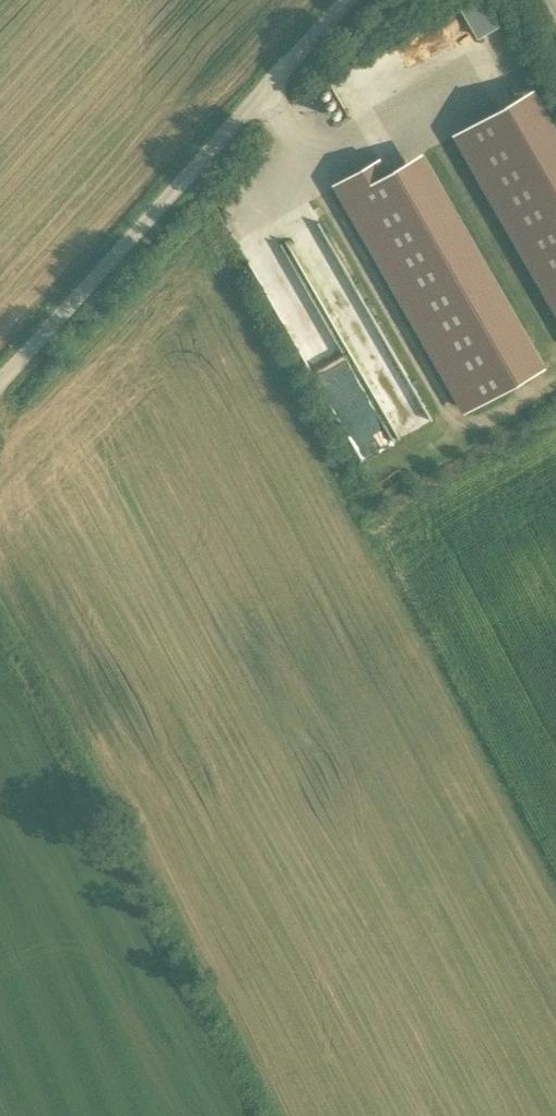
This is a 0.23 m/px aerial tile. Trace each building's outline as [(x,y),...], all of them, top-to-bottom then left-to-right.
[(498,24),(485,0),(468,0),(460,4),(477,35),(498,24)] [(555,304),(555,128),(535,91),(459,134),(555,304)] [(544,363),(423,154),(345,198),(466,408),(544,363)]
